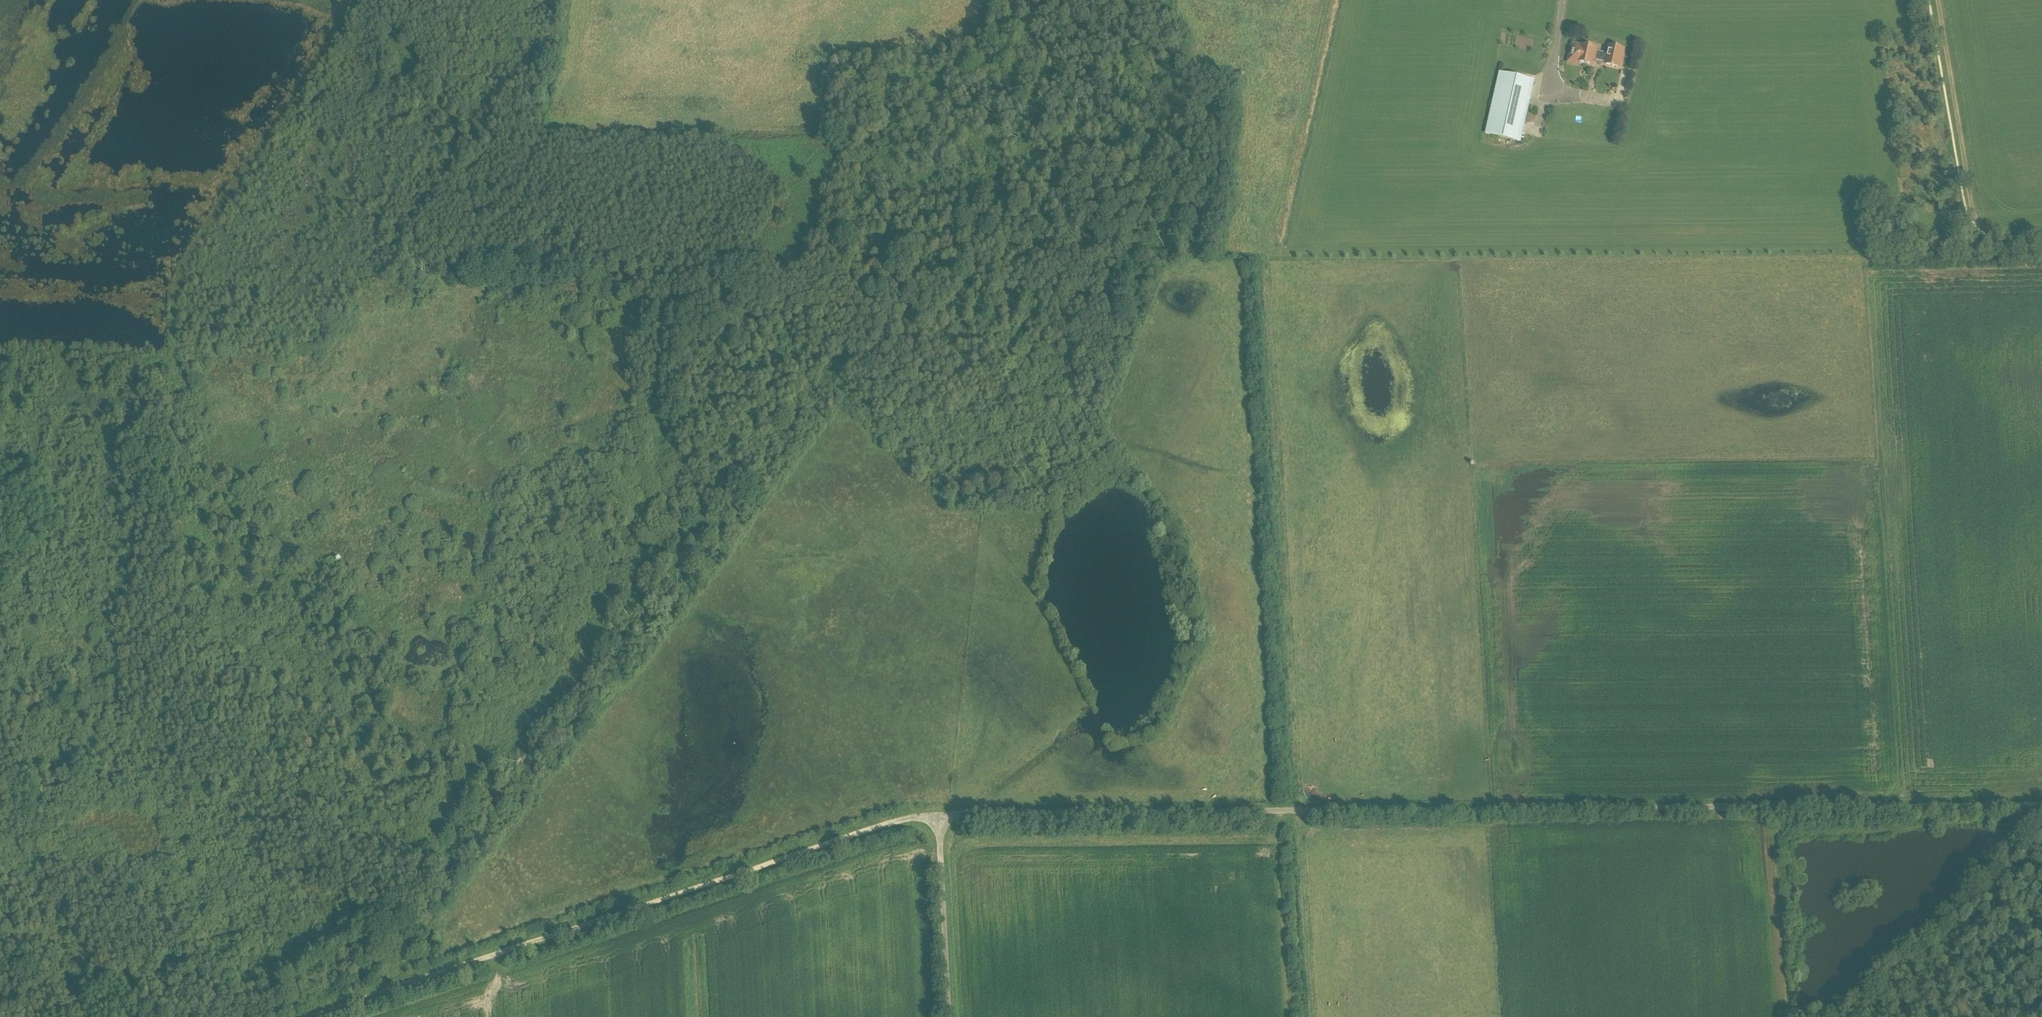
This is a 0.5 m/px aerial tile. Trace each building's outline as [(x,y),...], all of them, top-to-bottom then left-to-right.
[(1594,66),(1595,61),(1597,52),(1597,49),(1582,46),(1573,44),(1569,63),(1579,66),(1579,63),(1594,66)] [(1608,54),(1597,52),(1595,61),(1606,63),(1606,64),(1620,68),(1625,49),(1610,46),(1608,54)] [(1535,82),(1500,75),(1487,136),(1522,143),(1523,139),(1525,140),(1526,136),(1523,135),(1535,82)]
